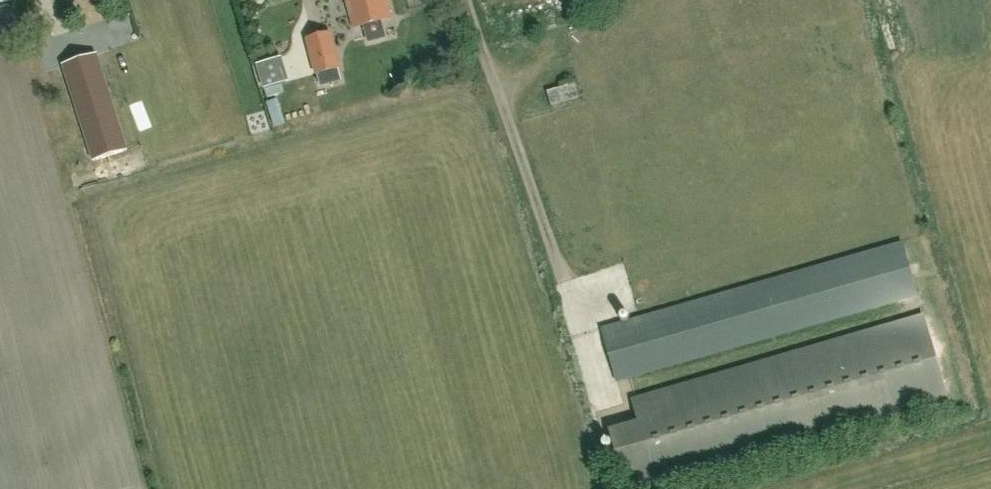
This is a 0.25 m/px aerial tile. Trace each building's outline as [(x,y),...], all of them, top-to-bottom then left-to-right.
[(388,15),(384,0),(343,0),(350,25),(388,15)] [(341,69),(338,57),(331,32),(305,38),(310,57),(315,75),(317,75),(320,86),(342,81),(339,69),(341,69)] [(261,89),(280,86),(278,73),(285,72),(283,51),(257,54),(261,89)] [(97,55),(63,66),(93,161),(127,150),(97,55)] [(551,105),(579,96),(574,83),(548,91),(551,105)] [(617,381),(917,295),(903,243),(603,329),(617,381)] [(657,488),(950,403),(924,313),(631,399),(637,421),(608,429),(626,488),(655,488),(657,488)]
